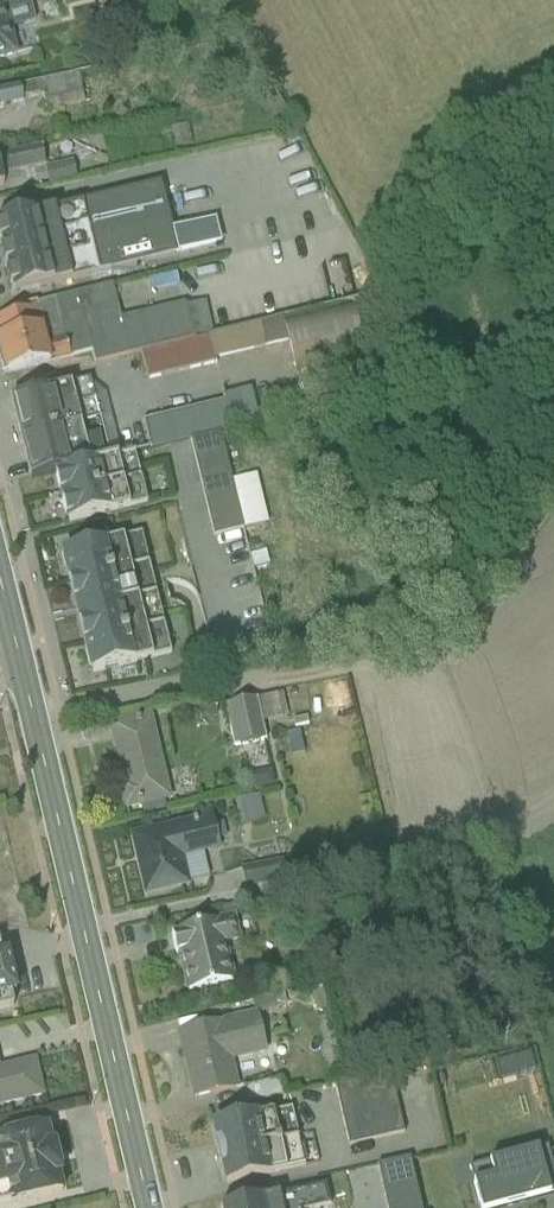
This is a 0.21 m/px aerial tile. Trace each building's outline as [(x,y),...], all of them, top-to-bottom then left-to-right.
[(27,0),(0,0),(0,65),(16,61),(10,35),(34,30),(27,0)] [(16,120),(11,98),(0,100),(0,124),(16,120)] [(34,182),(28,157),(0,163),(0,190),(34,182)] [(86,282),(72,212),(0,227),(0,299),(86,282)] [(41,370),(29,320),(0,327),(0,380),(41,370)] [(96,426),(87,387),(0,408),(0,410),(9,447),(96,426)] [(9,447),(19,489),(106,468),(96,426),(9,447)] [(193,544),(251,533),(241,480),(215,485),(207,443),(176,449),(193,544)] [(30,535),(117,514),(106,468),(19,489),(30,535)] [(71,684),(164,661),(134,539),(41,562),(71,684)] [(217,753),(252,747),(246,704),(211,709),(217,753)] [(120,821),(165,812),(147,725),(102,735),(120,821)] [(240,806),(221,808),(224,831),(243,829),(240,806)] [(212,860),(203,824),(122,843),(137,906),(180,896),(174,869),(212,860)] [(223,880),(229,902),(253,896),(247,873),(223,880)] [(236,955),(230,927),(158,944),(163,966),(170,964),(178,1002),(229,990),(222,958),(236,955)] [(26,999),(16,960),(0,964),(0,1005),(26,999)] [(262,1064),(251,1021),(170,1042),(187,1109),(233,1098),(226,1073),(262,1064)] [(51,1106),(41,1066),(3,1075),(0,1061),(0,1118),(51,1106)] [(382,1092),(365,1094),(365,1088),(322,1092),(328,1147),(387,1141),(382,1092)] [(215,1194),(297,1174),(283,1117),(201,1138),(215,1194)] [(79,1197),(65,1133),(0,1148),(0,1207),(29,1207),(79,1197)] [(547,1204),(536,1160),(470,1178),(478,1207),(533,1207),(547,1204)] [(319,1200),(280,1207),(321,1207),(319,1200)]
